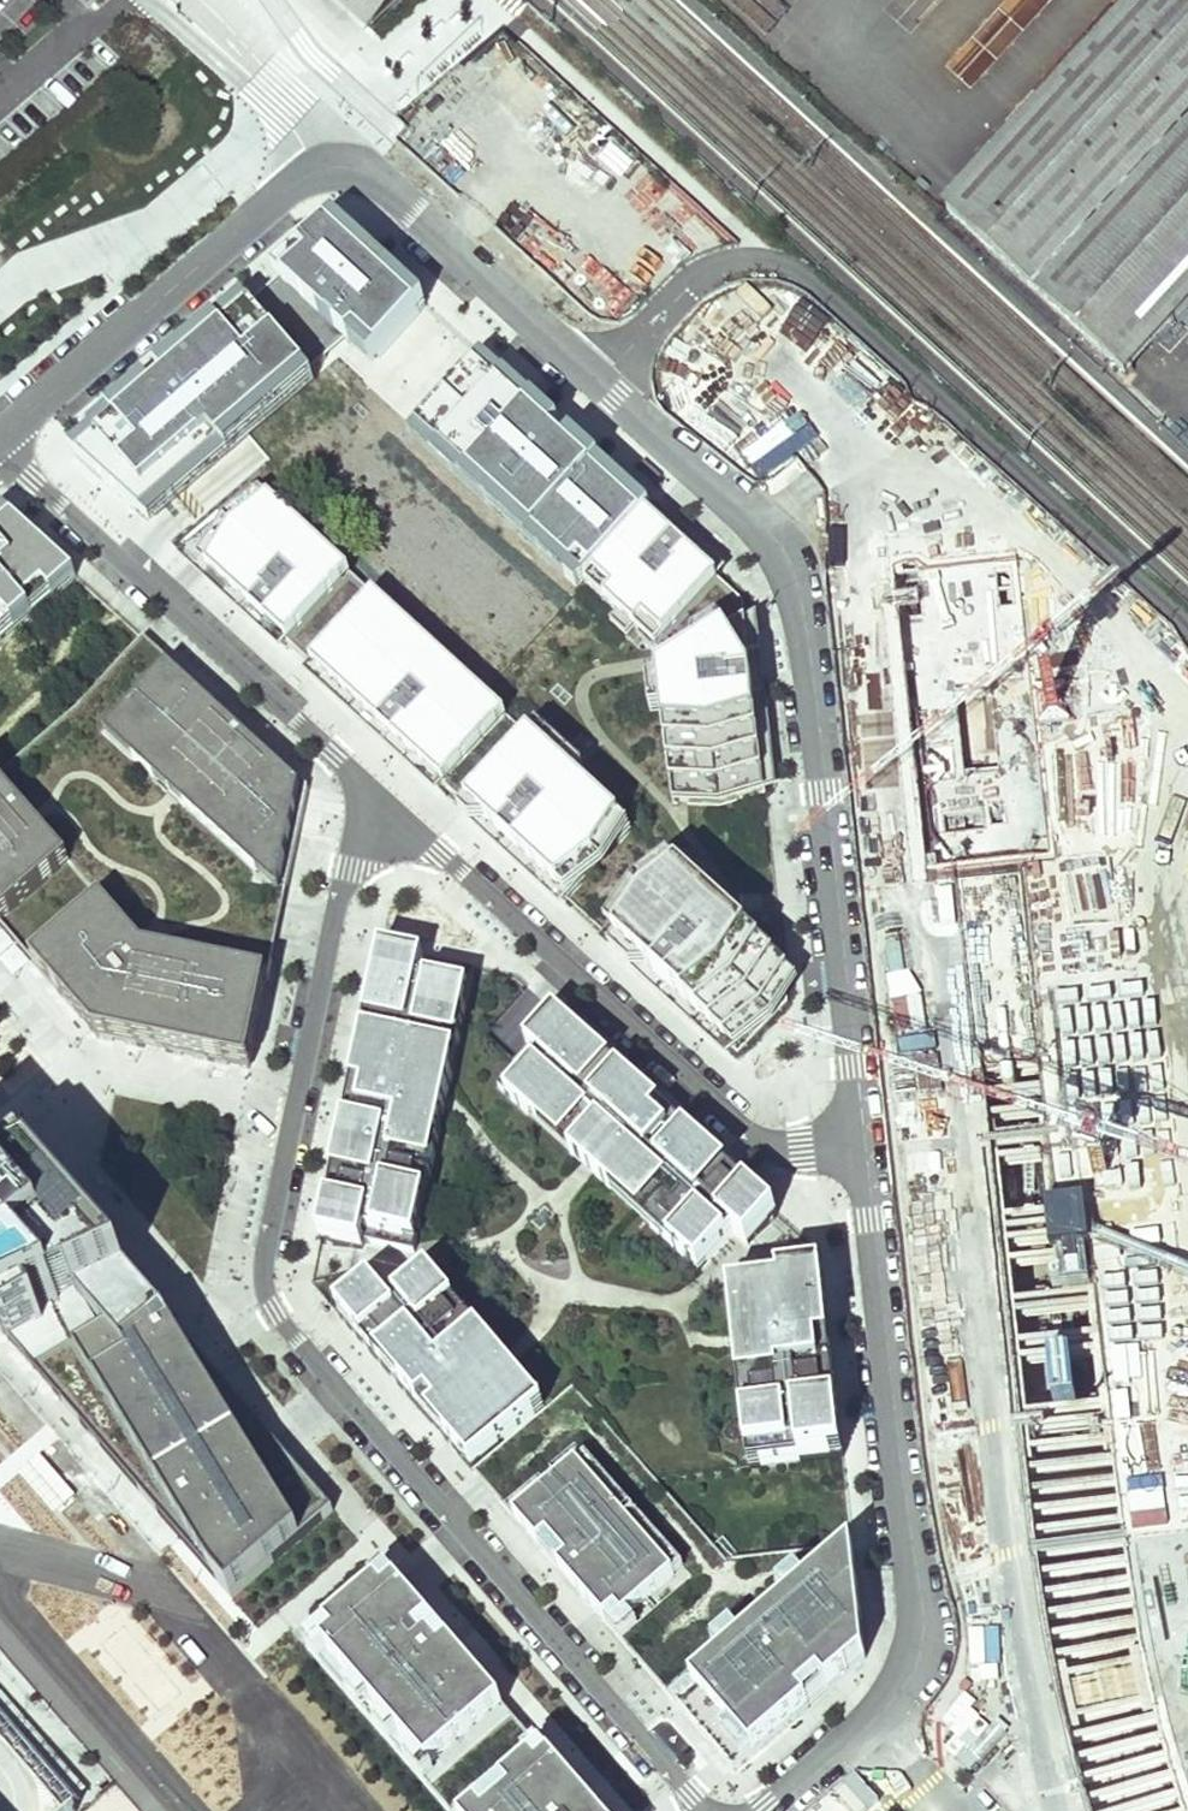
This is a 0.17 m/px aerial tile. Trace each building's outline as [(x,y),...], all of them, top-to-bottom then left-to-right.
[(524,1),(523,0),(498,0),(513,13),(524,1)] [(944,214),(1130,383),(1187,320),(1187,0),(1141,0),(944,214)] [(946,70),(975,88),(998,50),(969,33),(946,70)] [(91,444),(76,457),(152,526),(168,513),(182,501),(255,443),(315,397),(307,388),(348,355),(372,366),(426,306),(341,228),(91,444)] [(578,592),(585,584),(648,515),(651,512),(483,358),(410,438),(578,592)] [(343,396),(366,420),(386,400),(363,377),(343,396)] [(703,383),(688,402),(716,424),(731,404),(703,383)] [(744,412),(732,421),(751,446),(763,437),(744,412)] [(278,636),(342,567),(264,496),(254,487),(183,548),(203,567),(245,605),(260,619),(278,636)] [(0,523),(0,642),(76,576),(9,515),(0,523)] [(745,603),(648,515),(585,584),(656,648),(657,662),(673,805),(681,805),(721,806),(744,800),(763,795),(766,794),(745,603)] [(342,567),(278,636),(302,657),(366,588),(342,567)] [(444,787),(504,719),(482,698),(366,588),(302,657),(444,787)] [(270,975),(288,889),(119,735),(179,669),(145,638),(82,709),(0,778),(0,783),(77,870),(102,896),(151,950),(270,975)] [(119,735),(288,889),(309,787),(179,669),(119,735)] [(504,719),(444,787),(468,810),(529,742),(504,719)] [(529,742),(468,810),(558,891),(594,860),(622,823),(584,791),(583,776),(537,733),(529,742)] [(7,932),(77,870),(0,783),(0,925),(7,932)] [(77,870),(7,932),(29,960),(102,896),(77,870)] [(676,998),(739,929),(724,916),(681,876),(644,906),(618,945),(668,991),(676,998)] [(102,896),(29,960),(100,1039),(251,1070),(270,975),(151,950),(102,896)] [(676,998),(692,1013),(756,945),(739,929),(676,998)] [(772,960),(756,945),(692,1013),(709,1028),(772,960)] [(474,967),(382,948),(321,1242),(363,1250),(365,1243),(415,1254),(448,1096),(462,1025),(474,967)] [(772,960),(709,1028),(736,1053),(772,1021),(799,984),(772,960)] [(528,990),(494,1026),(512,1043),(546,1007),(528,990)] [(778,1214),(556,1012),(527,1044),(534,1050),(499,1088),(589,1169),(699,1270),(734,1232),(749,1246),(778,1214)] [(127,1270),(31,1161),(1,1186),(0,1185),(0,1330),(12,1344),(231,1599),(333,1512),(127,1270)] [(312,1284),(473,1470),(545,1408),(503,1360),(424,1269),(386,1302),(373,1288),(364,1296),(346,1274),(312,1284)] [(823,1274),(731,1284),(737,1342),(751,1468),(844,1457),(823,1274)] [(680,1708),(854,1547),(731,1560),(726,1561),(655,1478),(573,1383),(545,1408),(473,1470),(518,1522),(580,1470),(678,1585),(617,1636),(680,1708)] [(518,1522),(617,1636),(678,1585),(580,1470),(518,1522)] [(854,1547),(680,1708),(735,1772),(866,1659),(854,1547)] [(415,1776),(500,1703),(390,1577),(305,1651),(415,1776)] [(540,1750),(500,1703),(415,1776),(445,1810),(469,1810),(540,1750)] [(0,1723),(0,1810),(77,1810),(0,1723)] [(540,1750),(469,1810),(594,1810),(540,1750)]
